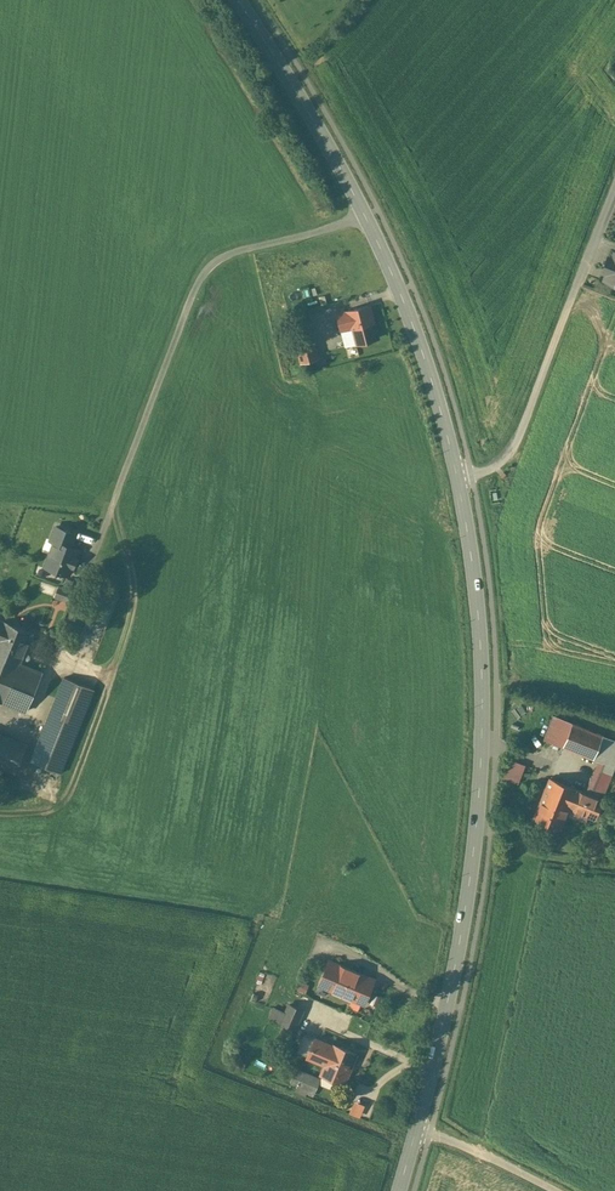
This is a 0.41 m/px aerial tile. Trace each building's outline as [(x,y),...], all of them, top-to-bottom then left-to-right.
[(609,268),(608,268),(604,279),(614,284),(614,252),(614,253),(609,268)] [(369,306),(329,317),(332,332),(351,327),(355,343),(377,337),(369,306)] [(310,327),(293,331),(295,339),(301,363),(318,358),(312,334),(311,334),(310,327)] [(50,538),(55,540),(71,546),(76,533),(55,525),(50,538)] [(78,548),(71,546),(55,540),(45,565),(68,574),(78,548)] [(71,591),(58,586),(54,596),(67,601),(71,591)] [(4,621),(0,631),(0,655),(19,663),(32,633),(4,621)] [(0,655),(0,701),(25,712),(41,672),(19,663),(0,655)] [(94,689),(64,677),(30,762),(60,773),(94,689)] [(572,723),(563,746),(613,766),(613,765),(614,759),(614,741),(572,723)] [(0,735),(0,766),(15,773),(26,745),(0,735)] [(508,758),(500,777),(518,784),(525,765),(508,758)] [(609,774),(597,769),(587,794),(599,799),(609,774)] [(576,789),(550,778),(533,819),(560,830),(568,808),(576,789)] [(587,794),(576,789),(568,808),(592,818),(599,799),(587,794)] [(374,979),(329,960),(318,985),(363,1004),(374,979)] [(371,991),(367,1003),(378,1006),(382,994),(371,991)] [(297,1029),(305,1008),(288,1001),(285,1010),(272,1005),(267,1017),(297,1029)] [(356,1054),(333,1044),(320,1074),(344,1084),(350,1069),(349,1069),(355,1054),(356,1055),(356,1054)] [(291,1081),(296,1082),(294,1090),(314,1096),(321,1074),(295,1067),(291,1081)]
